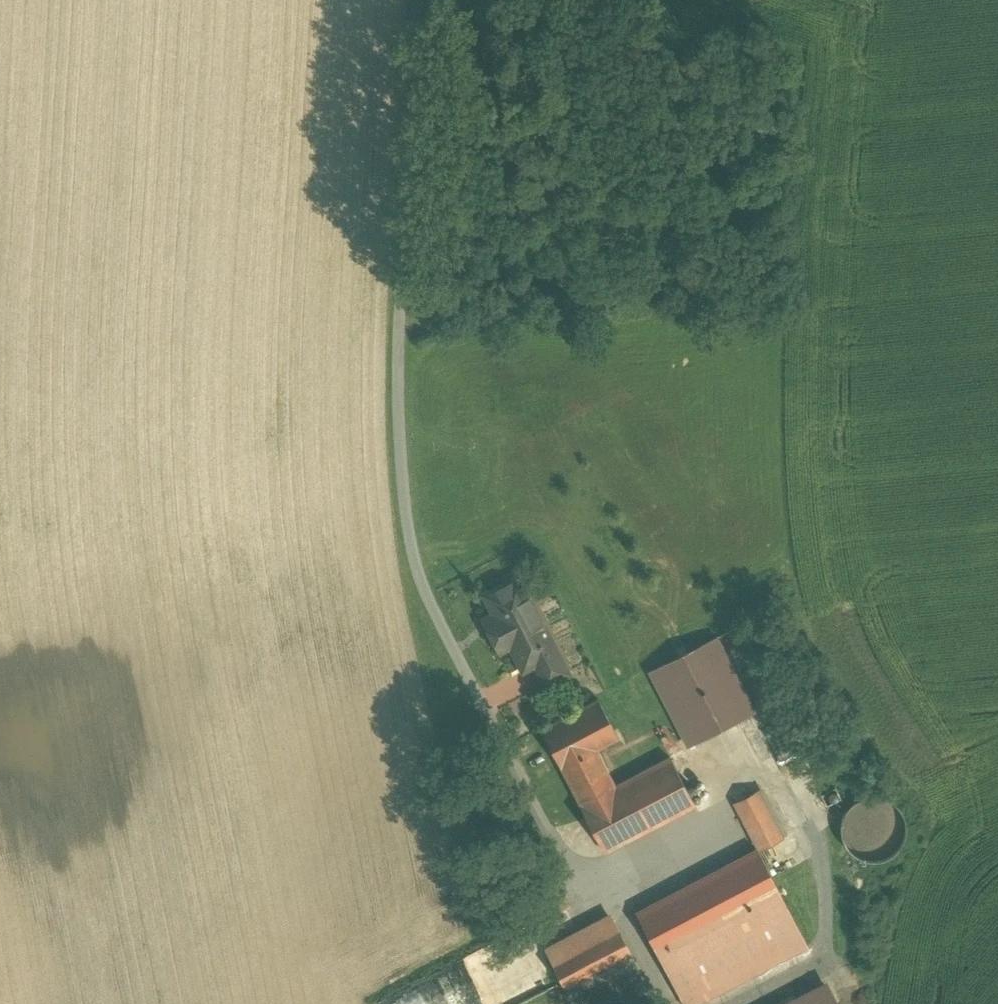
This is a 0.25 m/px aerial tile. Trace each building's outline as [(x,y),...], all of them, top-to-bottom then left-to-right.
[(519,590),(473,611),(484,634),(469,641),(483,671),(498,664),(512,694),(527,687),(535,704),(566,689),(519,590)] [(662,679),(624,698),(652,754),(690,735),(662,679)] [(612,843),(610,839),(664,812),(640,765),(587,791),(553,718),(514,737),(573,861),(612,843)] [(755,851),(782,837),(758,788),(731,801),(755,851)] [(870,818),(856,821),(847,827),(841,837),(839,852),(842,862),(848,870),(859,877),(876,877),(891,869),(897,860),(899,846),(895,834),(887,824),(870,818)] [(731,857),(609,919),(652,1003),(685,1003),(781,955),(731,857)] [(600,972),(573,918),(512,948),(538,1002),(600,972)] [(778,1003),(836,1003),(825,982),(778,1003)]
